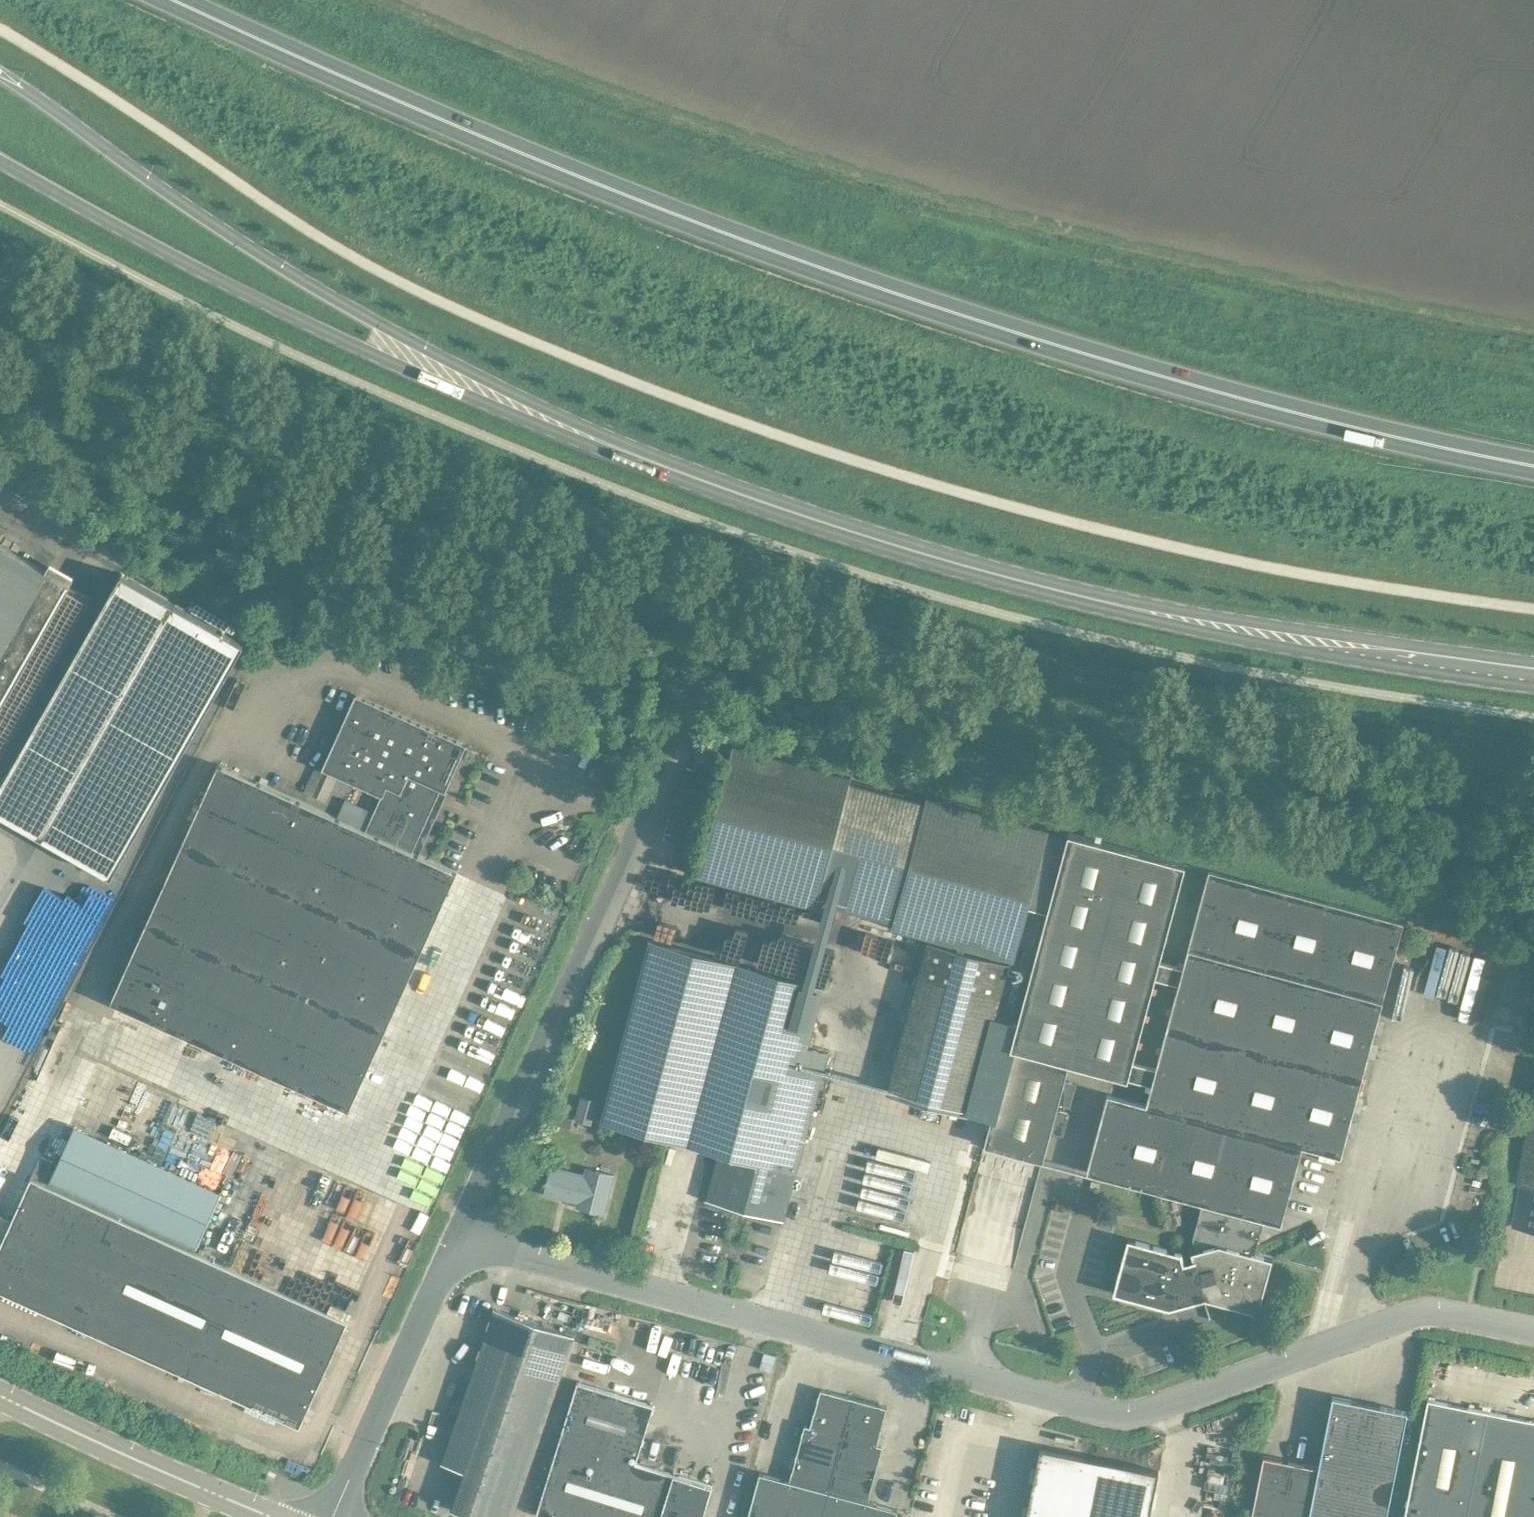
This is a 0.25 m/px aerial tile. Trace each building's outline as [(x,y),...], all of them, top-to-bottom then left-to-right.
[(0,524),(0,697),(75,566),(0,524)] [(120,573),(0,784),(0,813),(111,876),(243,643),(120,573)] [(305,803),(218,764),(128,961),(123,958),(104,999),(110,1002),(255,1068),(348,1110),(364,1074),(456,872),(439,864),(418,855),(447,792),(445,792),(446,791),(445,790),(466,744),(355,694),(321,769),(380,796),(364,830),(305,803)] [(732,746),(698,874),(816,905),(817,899),(893,920),(891,926),(1009,957),(1043,830),(925,798),(924,804),(848,784),(850,778),(732,746)] [(1067,832),(1009,1047),(983,1145),(1042,1161),(1068,1063),(1151,1085),(1155,1069),(1131,1062),(1154,978),(1178,985),(1182,968),(1158,962),(1184,864),(1067,832)] [(1208,870),(1182,968),(1178,985),(1155,1069),(1151,1085),(1145,1104),(1107,1094),(1086,1173),(1201,1203),(1191,1239),(1195,1251),(1182,1254),(1128,1240),(1114,1295),(1165,1309),(1193,1301),(1193,1300),(1203,1297),(1203,1299),(1257,1313),(1271,1259),(1254,1254),(1263,1220),(1280,1225),(1301,1146),(1340,1157),(1403,923),(1208,870)] [(39,926),(47,908),(34,902),(26,920),(39,926)] [(967,1114),(1007,963),(927,941),(886,1093),(967,1114)] [(603,1118),(719,1149),(705,1199),(782,1220),(791,1187),(798,1188),(801,1178),(794,1176),(822,1072),(799,1066),(819,989),(650,943),(603,1118)] [(497,971),(500,962),(477,956),(475,965),(497,971)] [(469,989),(459,1015),(481,1023),(490,996),(469,989)] [(458,1021),(456,1031),(478,1036),(480,1025),(458,1021)] [(54,1042),(50,1052),(76,1062),(80,1053),(54,1042)] [(1452,1099),(1461,1044),(1449,1042),(1440,1097),(1452,1099)] [(1516,1181),(1522,1183),(1514,1224),(1521,1226),(1521,1227),(1533,1230),(1533,1087),(1516,1181)] [(572,1131),(587,1135),(596,1101),(581,1097),(572,1131)] [(129,1106),(120,1127),(129,1130),(138,1110),(129,1106)] [(888,1126),(944,1133),(946,1122),(890,1114),(888,1126)] [(209,1180),(218,1160),(205,1154),(216,1130),(196,1121),(189,1137),(202,1143),(190,1171),(209,1180)] [(220,1159),(229,1136),(219,1132),(210,1155),(220,1159)] [(1473,1148),(1470,1161),(1478,1163),(1480,1149),(1473,1148)] [(132,1174),(121,1170),(108,1200),(134,1211),(156,1157),(142,1151),(132,1174)] [(92,1193),(102,1160),(86,1155),(76,1188),(92,1193)] [(877,1175),(932,1184),(934,1173),(879,1163),(877,1175)] [(543,1194),(569,1200),(577,1202),(575,1207),(603,1214),(613,1174),(585,1168),(584,1175),(550,1166),(543,1194)] [(346,1322),(29,1179),(0,1244),(0,1290),(299,1426),(346,1322)] [(886,1182),(884,1191),(907,1196),(909,1188),(886,1182)] [(908,1213),(934,1217),(936,1206),(910,1203),(908,1213)] [(478,1516),(511,1516),(573,1336),(495,1309),(443,1463),(465,1470),(452,1508),(478,1516)] [(658,1340),(660,1329),(613,1318),(611,1329),(658,1340)] [(541,1516),(702,1516),(712,1486),(635,1462),(653,1405),(576,1381),(535,1515),(541,1516)] [(886,1407),(819,1389),(809,1426),(804,1424),(789,1480),(759,1472),(747,1516),(895,1516),(897,1509),(867,1501),(882,1445),(876,1444),(886,1407)] [(1317,1467),(1307,1516),(1385,1516),(1406,1411),(1332,1396),(1317,1467)] [(1427,1399),(1403,1516),(1533,1516),(1533,1421),(1427,1399)] [(1075,1439),(1055,1435),(1053,1440),(1073,1444),(1075,1439)] [(1025,1516),(1148,1516),(1158,1472),(1039,1447),(1025,1516)] [(1317,1467),(1262,1456),(1250,1516),(1307,1516),(1317,1467)] [(405,1484),(425,1484),(425,1463),(405,1464),(405,1484)]
